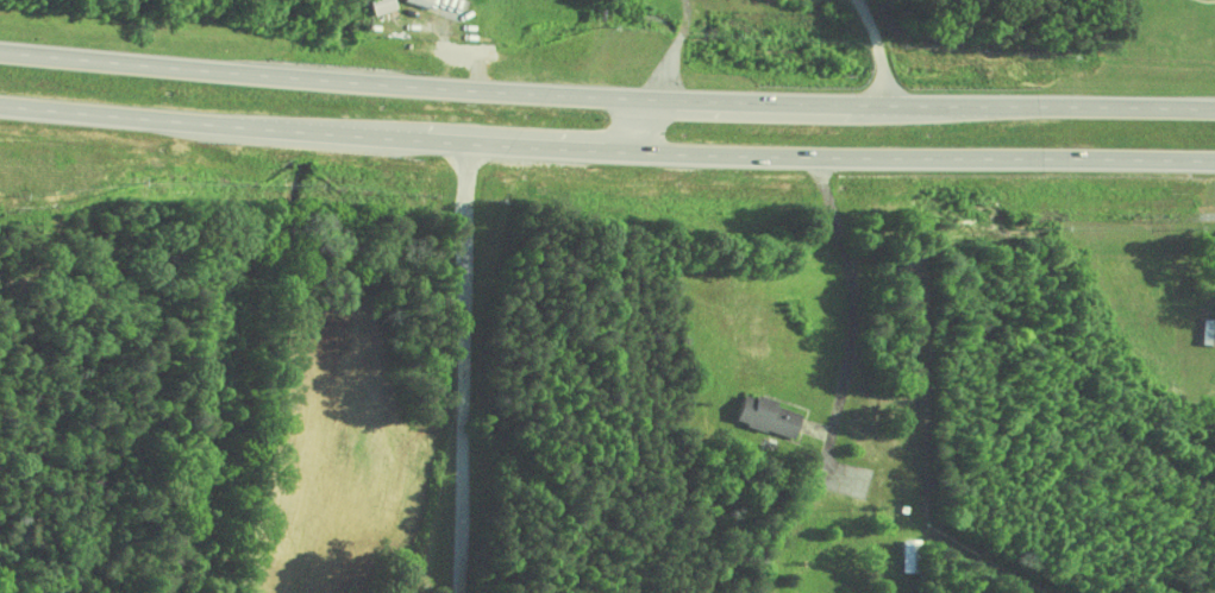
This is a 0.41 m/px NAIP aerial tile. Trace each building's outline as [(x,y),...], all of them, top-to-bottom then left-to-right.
[(389,0),(367,0),(369,14),(391,10),(389,0)] [(422,8),(425,0),(399,0),(399,1),(422,8)] [(1196,319),(1196,345),(1214,345),(1214,319),(1196,319)] [(790,438),(797,410),(732,394),(725,422),(790,438)]
